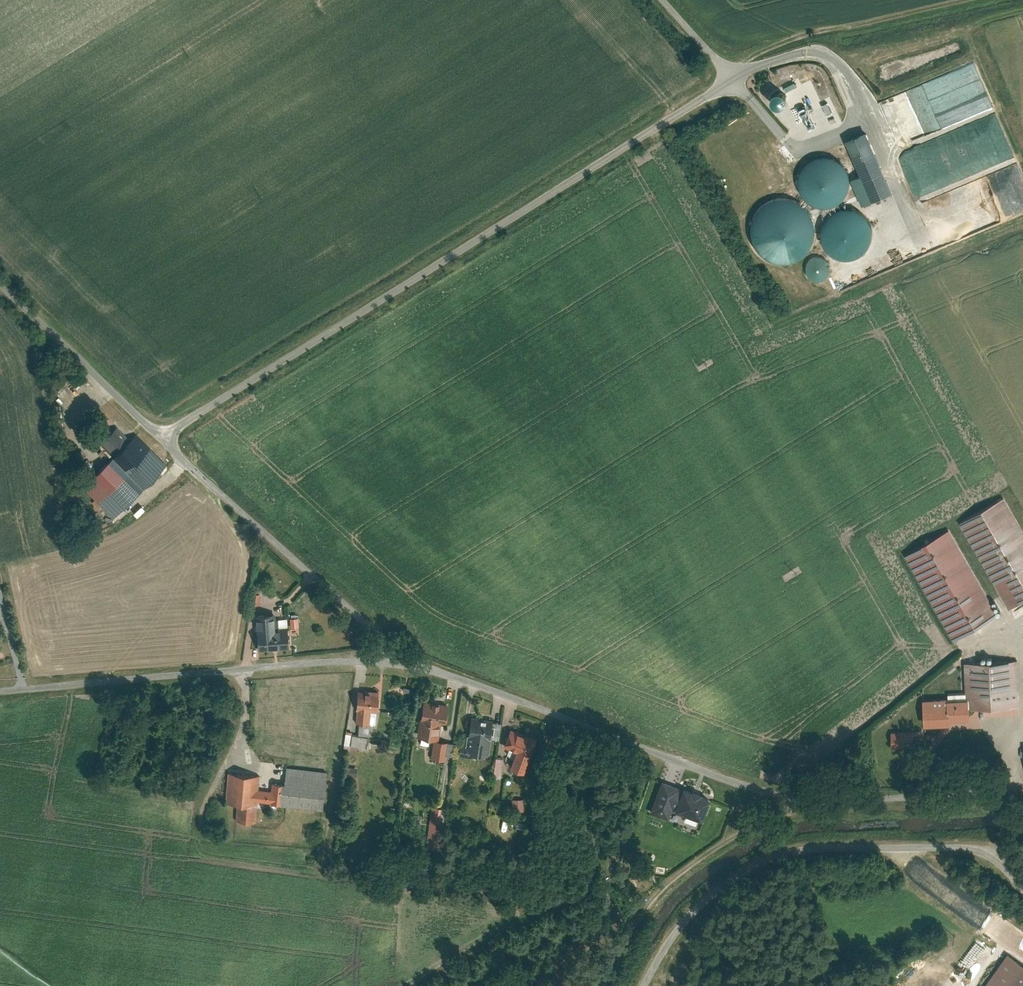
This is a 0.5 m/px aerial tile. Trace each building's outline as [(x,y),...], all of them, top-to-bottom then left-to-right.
[(879,102),(921,202),(898,211),(917,256),(1022,212),(1022,176),(975,62),(879,102)] [(784,92),(796,87),(794,82),(782,87),(784,92)] [(786,106),(785,94),(764,95),(765,107),(786,106)] [(870,135),(849,144),(862,174),(859,190),(866,206),(896,193),(870,135)] [(821,209),(830,210),(838,207),(845,202),(850,195),(853,187),(853,179),(850,170),(844,163),(837,158),(828,156),(819,157),(811,161),(804,167),(800,176),(799,185),(801,194),(806,201),(813,206),(821,209)] [(777,199),(767,204),(759,212),(755,222),(753,233),(756,243),(762,253),(770,260),(781,263),(791,263),(801,260),(810,254),(816,245),(819,235),(819,224),(815,214),(808,206),(799,200),(788,198),(777,199)] [(846,261),(855,261),(863,258),(869,252),(874,245),(876,237),(875,228),(872,220),(866,214),(858,210),(849,209),(841,210),(833,215),(828,221),(824,229),(824,238),(826,246),(831,253),(838,258),(846,261)] [(828,279),(831,277),(832,273),(833,269),(832,266),(830,262),(827,260),(823,259),(819,259),(815,260),(812,263),(810,266),(809,270),(810,274),(812,278),(814,280),(818,282),(822,282),(825,281),(828,279)] [(102,441),(116,454),(131,439),(117,426),(102,441)] [(167,462),(137,433),(131,439),(116,454),(114,456),(144,485),(167,462)] [(141,489),(144,485),(114,456),(111,459),(141,489)] [(141,489),(111,459),(85,486),(115,515),(141,489)] [(1014,610),(1022,605),(1022,527),(1005,497),(961,523),(1014,610)] [(905,557),(956,644),(1001,617),(951,531),(905,557)] [(263,586),(255,585),(252,602),(260,604),(263,586)] [(258,613),(260,648),(290,646),(289,631),(282,631),(281,627),(277,628),(276,612),(258,613)] [(300,616),(291,616),(291,627),(300,627),(300,616)] [(966,696),(976,696),(977,706),(1022,704),(1022,701),(1021,657),(965,660),(966,696)] [(380,691),(357,689),(354,724),(357,724),(370,725),(371,713),(379,714),(380,691)] [(920,697),(921,729),(959,728),(959,719),(977,719),(977,706),(976,696),(966,696),(920,697)] [(434,757),(449,760),(451,743),(443,741),(446,723),(448,723),(452,704),(426,700),(423,717),(420,716),(417,737),(437,740),(434,757)] [(498,722),(469,720),(468,735),(471,735),(469,757),(492,759),(494,736),(497,737),(498,722)] [(370,725),(357,724),(356,732),(345,731),(344,751),(358,752),(358,748),(368,749),(370,725)] [(537,741),(507,729),(501,746),(510,750),(506,758),(515,761),(512,768),(525,773),(537,741)] [(909,730),(894,730),(894,747),(909,746),(909,730)] [(506,778),(506,758),(497,758),(496,778),(506,778)] [(328,771),(289,766),(286,783),(284,803),(323,808),(328,771)] [(262,776),(229,772),(225,800),(239,802),(259,805),(259,800),(261,789),(262,776)] [(711,797),(663,780),(652,811),(671,818),(674,809),(702,819),(711,797)] [(273,802),(284,803),(286,783),(275,782),(274,790),(273,802)] [(273,802),(274,790),(261,789),(259,800),(273,802)] [(522,809),(522,797),(511,797),(511,809),(522,809)] [(239,802),(237,818),(257,821),(259,805),(239,802)] [(445,809),(433,807),(430,827),(442,828),(445,809)] [(392,884),(408,885),(409,877),(392,875),(392,884)] [(1009,953),(985,985),(1022,985),(1022,964),(1009,953)]
